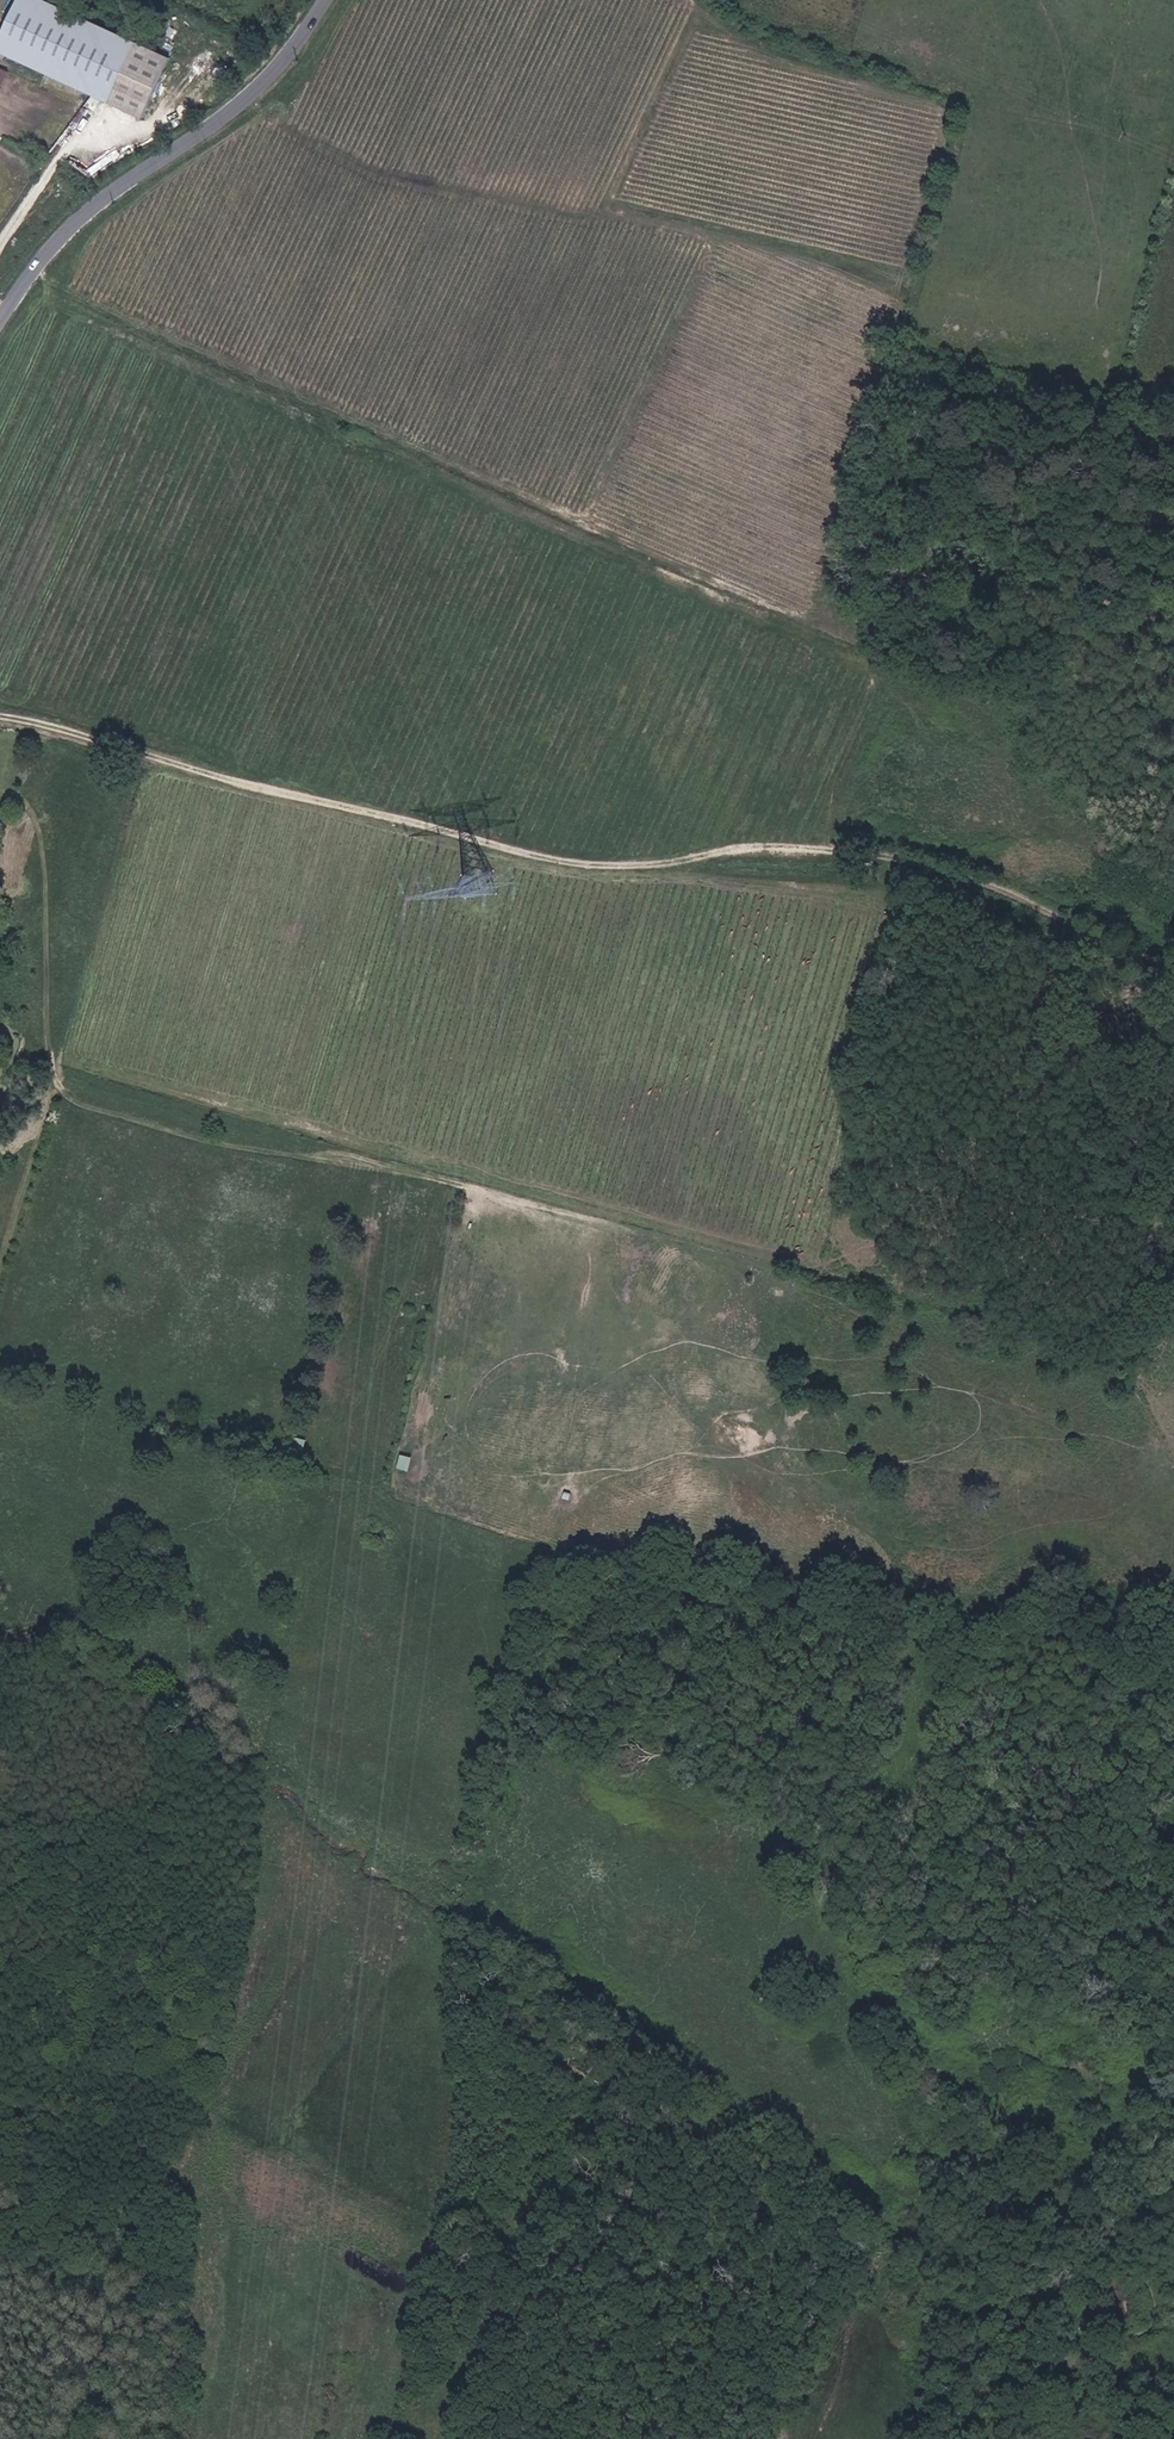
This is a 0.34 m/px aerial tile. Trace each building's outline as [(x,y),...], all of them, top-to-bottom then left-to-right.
[(23,4),(0,55),(0,64),(6,67),(113,116),(140,58),(23,4)] [(170,71),(140,58),(113,116),(143,130),(170,71)]
